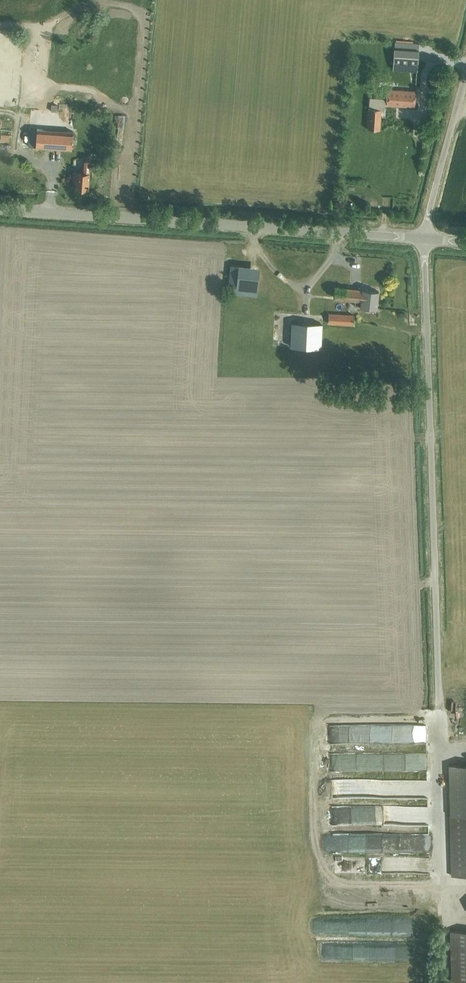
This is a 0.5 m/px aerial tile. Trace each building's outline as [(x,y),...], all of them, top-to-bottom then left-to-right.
[(392,47),(391,69),(416,70),(418,49),(418,43),(395,41),(394,47),(392,47)] [(368,96),(366,127),(379,128),(380,117),(381,108),(383,109),(384,103),(386,103),(386,105),(413,106),(414,90),(386,89),(386,97),(368,96)] [(129,115),(119,115),(119,128),(128,129),(129,115)] [(88,118),(77,117),(77,125),(87,126),(88,118)] [(30,127),(28,146),(72,149),(73,131),(30,127)] [(87,189),(90,156),(86,155),(85,160),(83,160),(82,172),(73,171),(73,180),(76,180),(75,188),(87,189)] [(284,267),(302,268),(303,257),(284,255),(284,267)] [(240,293),(243,265),(230,264),(228,292),(240,293)] [(376,308),(376,307),(378,290),(336,285),(334,296),(345,297),(345,299),(355,300),(355,305),(376,308)] [(354,315),(328,313),(327,322),(353,324),(354,315)] [(322,323),(291,320),(290,345),(320,347),(322,323)] [(343,753),(342,771),(359,772),(360,763),(362,764),(363,754),(343,753)] [(448,763),(451,874),(465,874),(465,763),(448,763)] [(432,785),(344,782),(343,797),(432,799),(432,785)] [(341,807),(340,823),(421,826),(422,810),(341,807)] [(432,849),(432,833),(373,833),(373,843),(382,843),(382,849),(432,849)] [(429,861),(328,860),(328,876),(425,878),(425,867),(429,867),(429,861)] [(451,931),(452,982),(465,981),(465,930),(451,931)]
